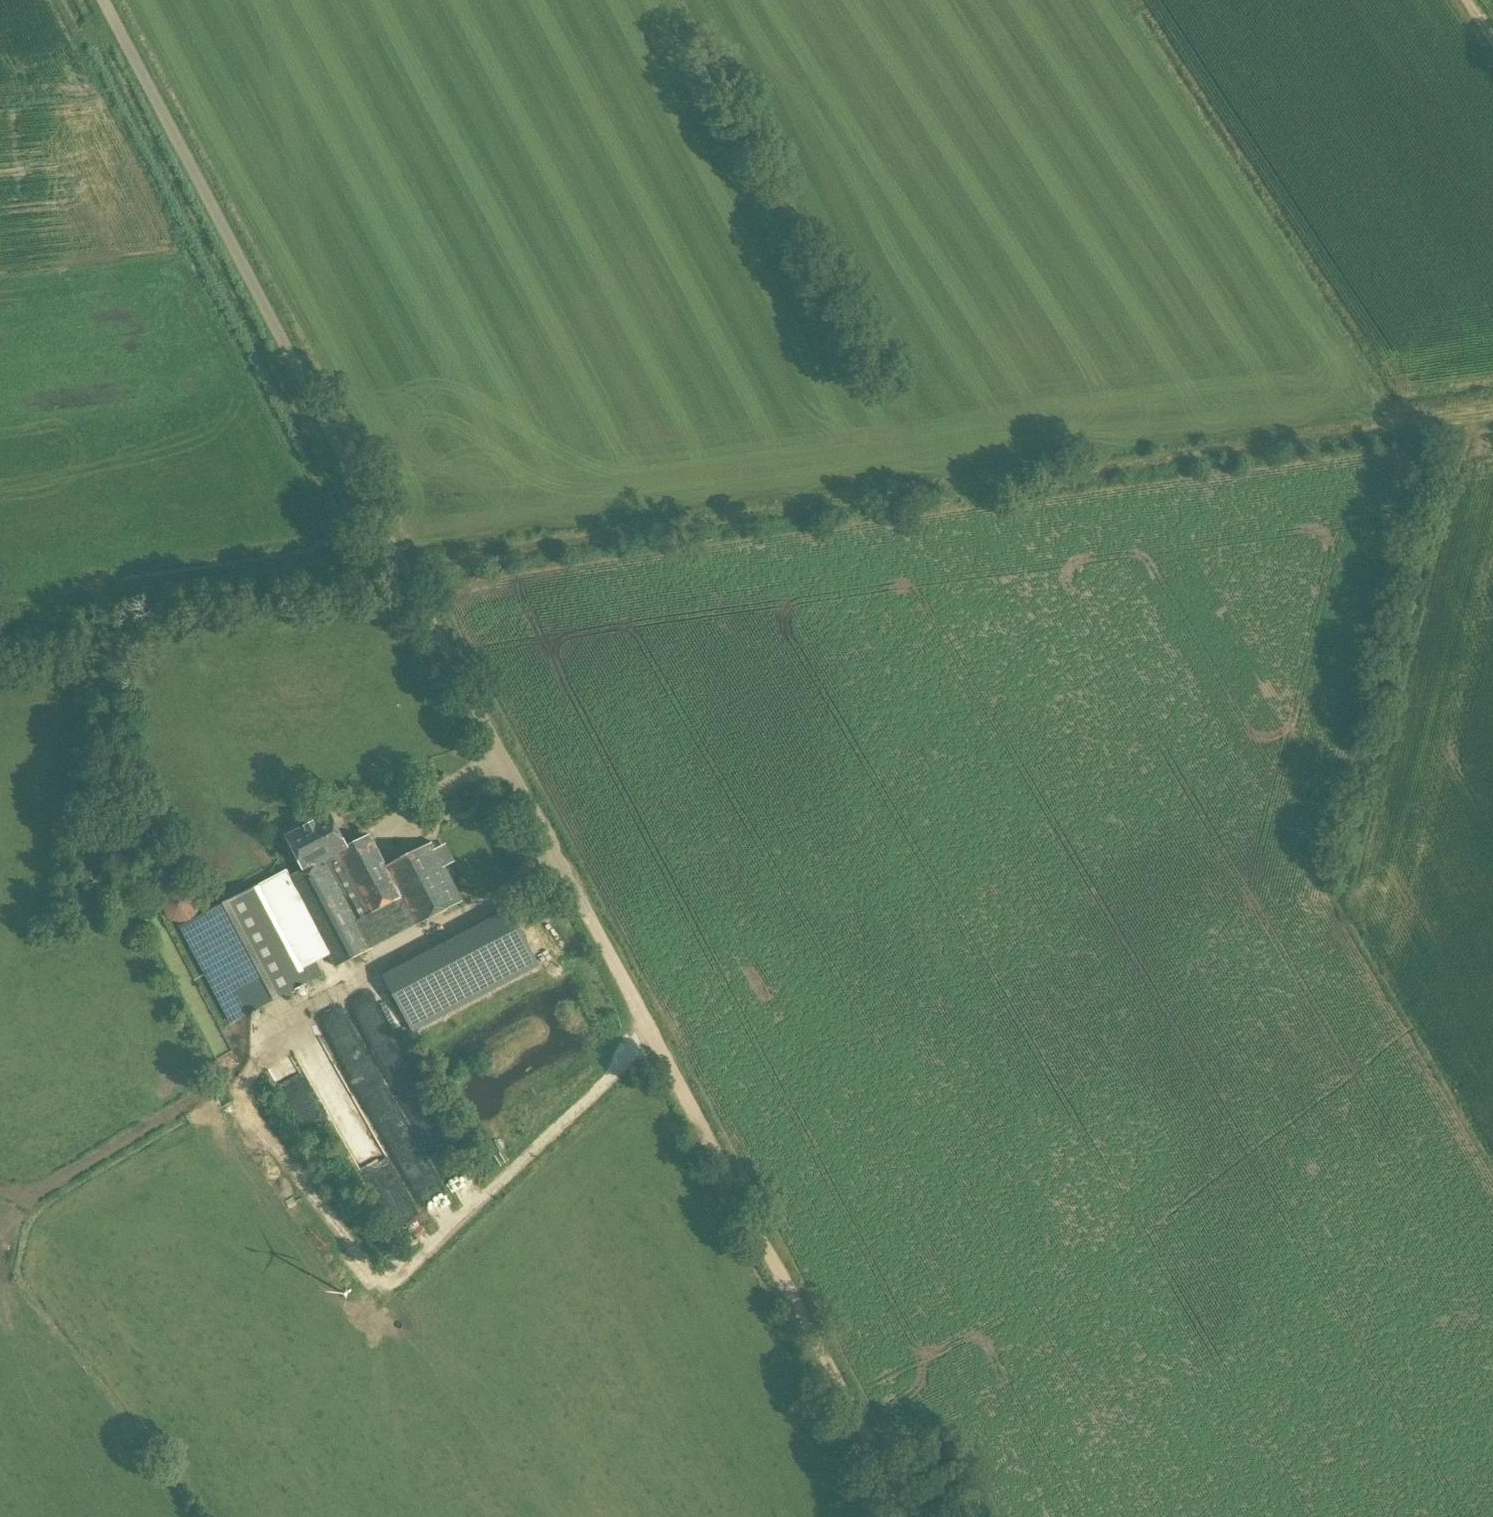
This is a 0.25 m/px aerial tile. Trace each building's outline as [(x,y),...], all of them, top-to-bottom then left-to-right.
[(304,870),(290,877),(336,967),(461,901),(431,844),(388,866),(371,835),(348,847),(330,813),(286,836),(304,870)] [(325,975),(318,962),(274,876),(260,884),(179,926),(231,1023),(325,975)] [(415,1031),(541,965),(512,910),(386,976),(415,1031)] [(330,1042),(302,1053),(324,1107),(352,1096),(330,1042)] [(418,1187),(425,1204),(435,1200),(428,1183),(418,1187)]
